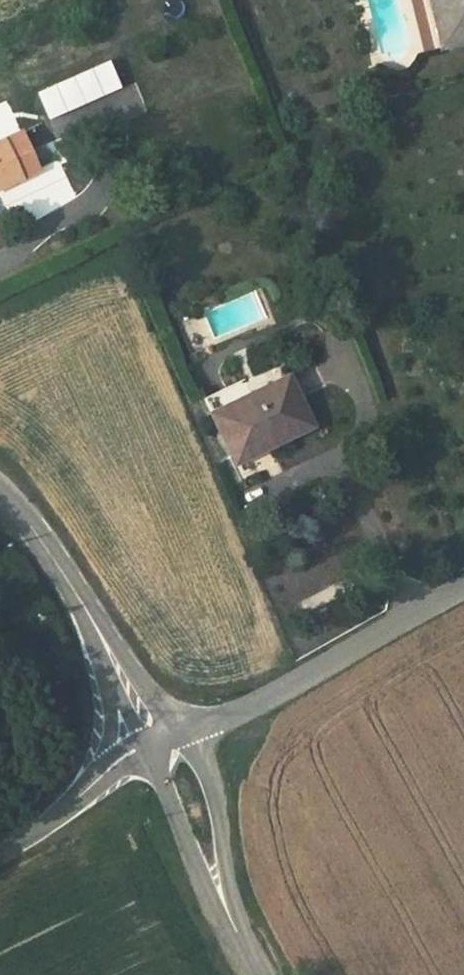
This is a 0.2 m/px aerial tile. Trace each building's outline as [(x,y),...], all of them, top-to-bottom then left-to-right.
[(426,51),(434,49),(422,0),(413,0),(426,51)] [(441,48),(463,42),(463,0),(429,0),(441,48)] [(31,86),(44,118),(118,86),(105,55),(31,86)] [(102,92),(111,124),(145,115),(136,83),(102,92)] [(38,170),(21,132),(0,142),(0,188),(38,170)] [(243,379),(227,387),(229,392),(207,403),(236,463),(260,452),(258,448),(311,422),(289,377),(251,395),(243,379)] [(227,387),(204,398),(207,403),(229,392),(227,387)]
